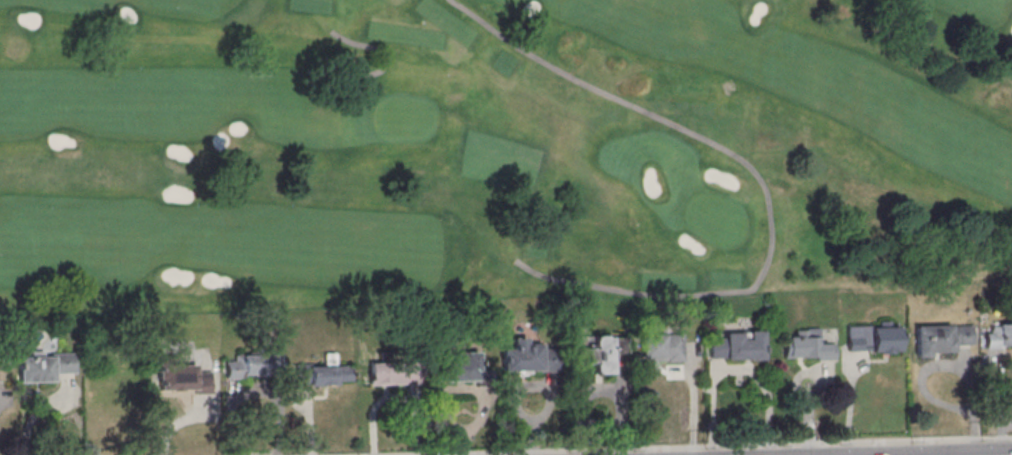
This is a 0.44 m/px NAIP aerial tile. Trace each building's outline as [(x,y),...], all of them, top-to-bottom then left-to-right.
[(851,325),(851,350),(903,349),(902,324),(894,325),(894,320),(883,320),(883,324),(851,325)] [(919,324),(920,355),(934,354),(934,350),(957,350),(957,344),(976,343),(975,324),(954,324),(954,323),(919,324)] [(1011,346),(1011,323),(984,324),(985,347),(1011,346)] [(834,359),(834,342),(820,342),(820,328),(794,328),(794,338),(783,338),(783,359),(834,359)] [(722,360),(763,360),(763,330),(722,330),(722,341),(713,341),(713,352),(722,352),(722,360)] [(683,361),(683,333),(644,333),(644,361),(683,361)] [(592,373),(612,373),(612,335),(570,335),(570,363),(592,363),(592,373)] [(553,371),(554,341),(509,341),(509,370),(553,371)] [(446,379),(483,379),(483,351),(446,351),(446,379)] [(55,381),(55,373),(76,372),(75,352),(18,354),(19,382),(55,381)] [(296,383),(350,384),(351,367),(335,366),(335,353),(324,353),(324,365),(296,365),(296,383)] [(225,377),(279,377),(279,354),(234,354),(234,360),(225,360),(225,377)] [(212,391),(212,371),(196,371),(196,363),(175,363),(175,358),(159,358),(159,391),(212,391)] [(368,361),(368,383),(421,383),(421,361),(368,361)]
